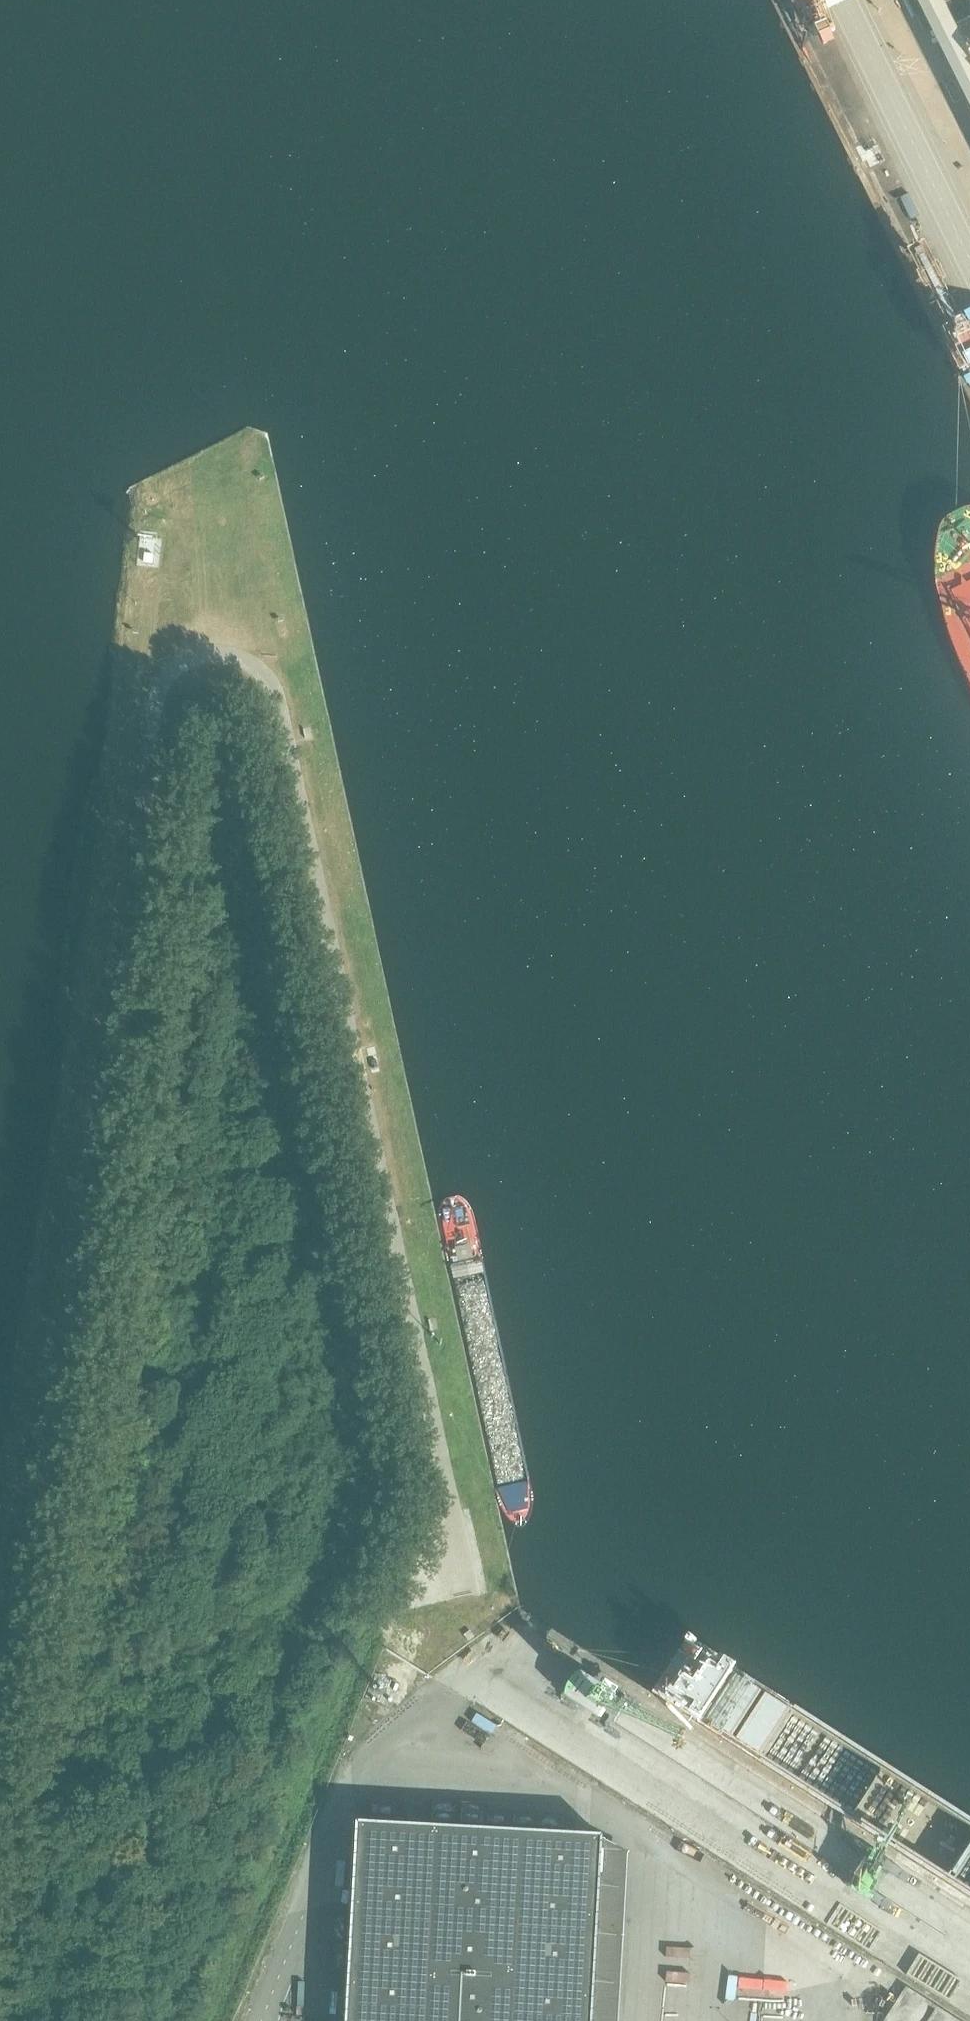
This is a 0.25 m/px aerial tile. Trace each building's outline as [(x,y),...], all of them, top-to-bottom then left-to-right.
[(910,20),(916,17),(920,15),(934,7),(936,7),(932,0),(900,0),(910,20)] [(814,14),(814,33),(837,34),(837,15),(814,14)] [(945,288),(955,283),(946,267),(937,272),(945,288)] [(601,1836),(582,1835),(355,1823),(344,2020),(591,2020),(601,1836)] [(665,1922),(663,1959),(690,1961),(692,1923),(665,1922)] [(737,1983),(736,1992),(757,1993),(757,1985),(737,1983)]
